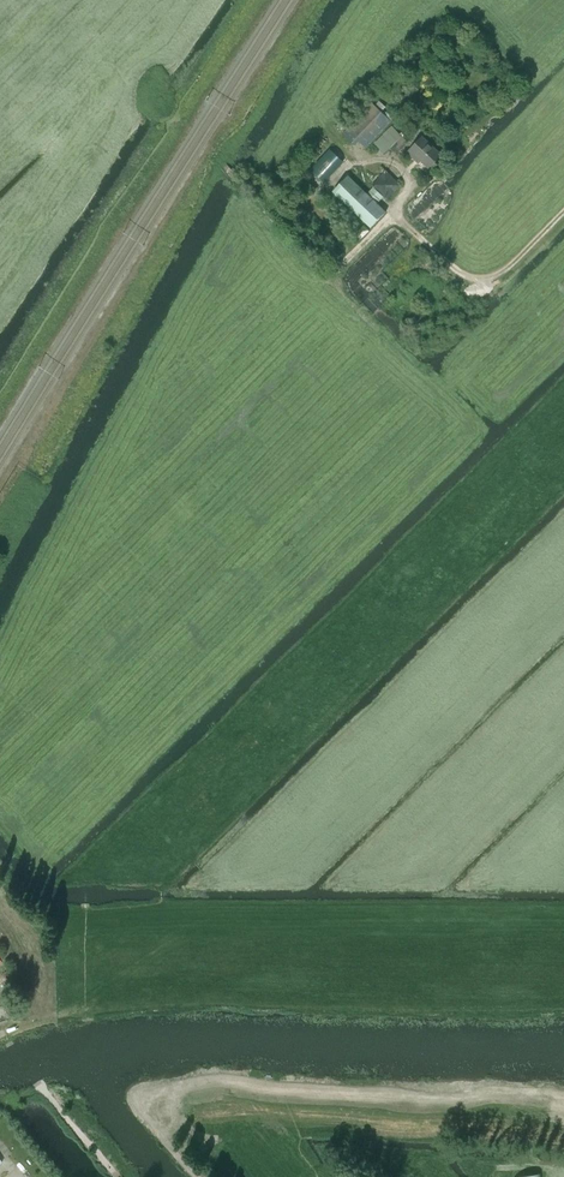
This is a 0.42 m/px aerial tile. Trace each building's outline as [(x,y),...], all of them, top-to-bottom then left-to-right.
[(363,102),(343,123),(368,146),(391,121),(381,111),(385,107),(379,100),(374,105),(368,99),(365,103),(363,102)] [(383,153),(401,137),(390,125),(372,142),(383,153)] [(421,162),(428,169),(442,154),(422,136),(406,152),(418,164),(421,162)] [(347,176),(332,191),(370,227),(385,211),(347,176)]
